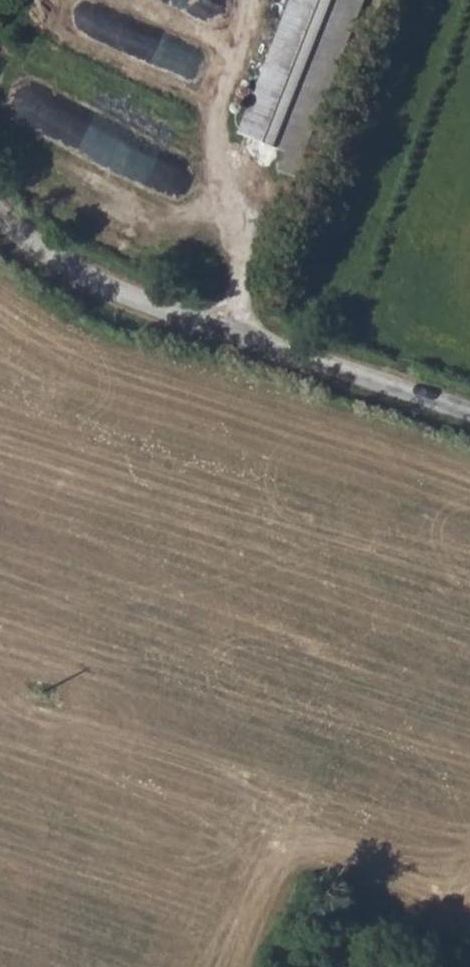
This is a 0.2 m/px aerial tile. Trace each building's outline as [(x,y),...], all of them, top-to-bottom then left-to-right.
[(287,124),(280,143),(299,149),(306,132),(299,129),(349,0),(271,0),(231,103),(287,124)]
